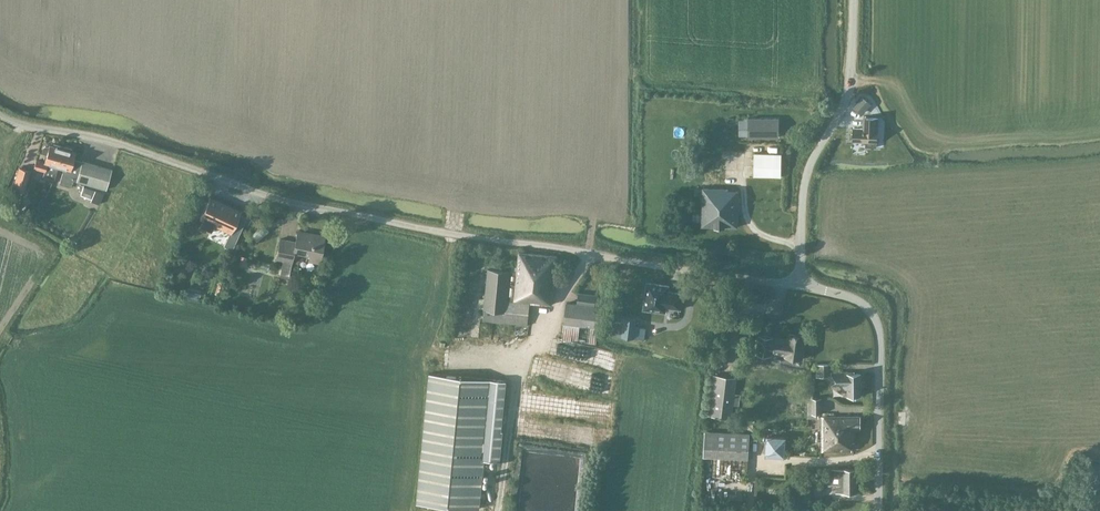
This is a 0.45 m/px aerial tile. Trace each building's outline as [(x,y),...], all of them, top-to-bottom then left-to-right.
[(862,97),(853,107),(862,115),(871,104),(862,97)] [(865,147),(876,147),(878,118),(863,117),(862,128),(853,127),(852,141),(865,142),(865,147)] [(749,118),(748,137),(777,137),(778,119),(749,118)] [(56,172),(57,166),(63,146),(54,144),(53,146),(49,145),(49,147),(45,146),(43,147),(42,151),(43,153),(47,154),(44,162),(36,160),(34,167),(45,171),(45,169),(56,172)] [(72,149),(63,146),(57,166),(64,167),(59,183),(71,186),(73,179),(77,180),(76,180),(106,189),(112,169),(82,161),(81,162),(73,160),(75,152),(71,151),(72,149)] [(781,177),(781,155),(755,154),(755,176),(781,177)] [(701,177),(701,162),(693,162),(692,176),(701,177)] [(30,170),(19,167),(13,189),(24,192),(30,170)] [(91,200),(99,203),(103,192),(83,185),(80,194),(91,198),(91,200)] [(738,227),(739,191),(728,190),(728,189),(703,188),(701,226),(738,227)] [(202,218),(198,227),(210,232),(213,223),(230,231),(231,232),(239,214),(240,211),(209,197),(200,217),(202,218)] [(319,263),(325,236),(297,231),(295,242),(280,239),(276,259),(283,261),(280,273),(289,275),(294,251),(310,254),(308,260),(319,263)] [(226,239),(223,245),(232,249),(234,243),(226,239)] [(519,252),(517,271),(515,301),(532,302),(552,304),(556,256),(519,252)] [(515,301),(517,271),(511,271),(488,269),(484,309),(483,320),(530,325),(532,302),(515,301)] [(679,309),(682,293),(667,291),(668,285),(646,282),(642,309),(664,312),(665,307),(679,309)] [(567,303),(564,325),(562,339),(596,343),(600,307),(594,307),(596,295),(579,293),(577,304),(567,303)] [(635,326),(636,319),(624,317),(625,314),(609,312),(606,333),(633,337),(635,326)] [(760,335),(757,354),(770,356),(771,351),(774,351),(774,352),(787,354),(786,357),(801,359),(804,336),(800,335),(794,334),(794,335),(789,334),(789,339),(776,337),(776,338),(773,337),(760,335)] [(816,364),(816,377),(828,377),(828,364),(816,364)] [(848,372),(831,372),(831,384),(843,384),(843,386),(845,388),(847,388),(847,396),(860,396),(860,373),(848,373),(848,372)] [(429,373),(418,482),(416,503),(479,509),(482,482),(484,460),(500,461),(503,431),(501,430),(506,381),(429,373)] [(708,415),(731,418),(733,405),(739,405),(740,394),(734,393),(736,377),(713,374),(708,415)] [(821,398),(807,398),(807,419),(818,419),(818,414),(821,414),(821,398)] [(861,416),(822,416),(822,451),(852,451),(852,441),(855,441),(855,429),(861,429),(861,416)] [(704,431),(703,455),(747,458),(749,434),(704,431)] [(767,436),(766,454),(784,455),(785,437),(767,436)] [(857,469),(828,469),(829,485),(836,485),(836,492),(857,493),(857,469)] [(606,495),(607,486),(594,486),(593,494),(606,495)] [(809,503),(810,488),(793,489),(793,503),(809,503)]
